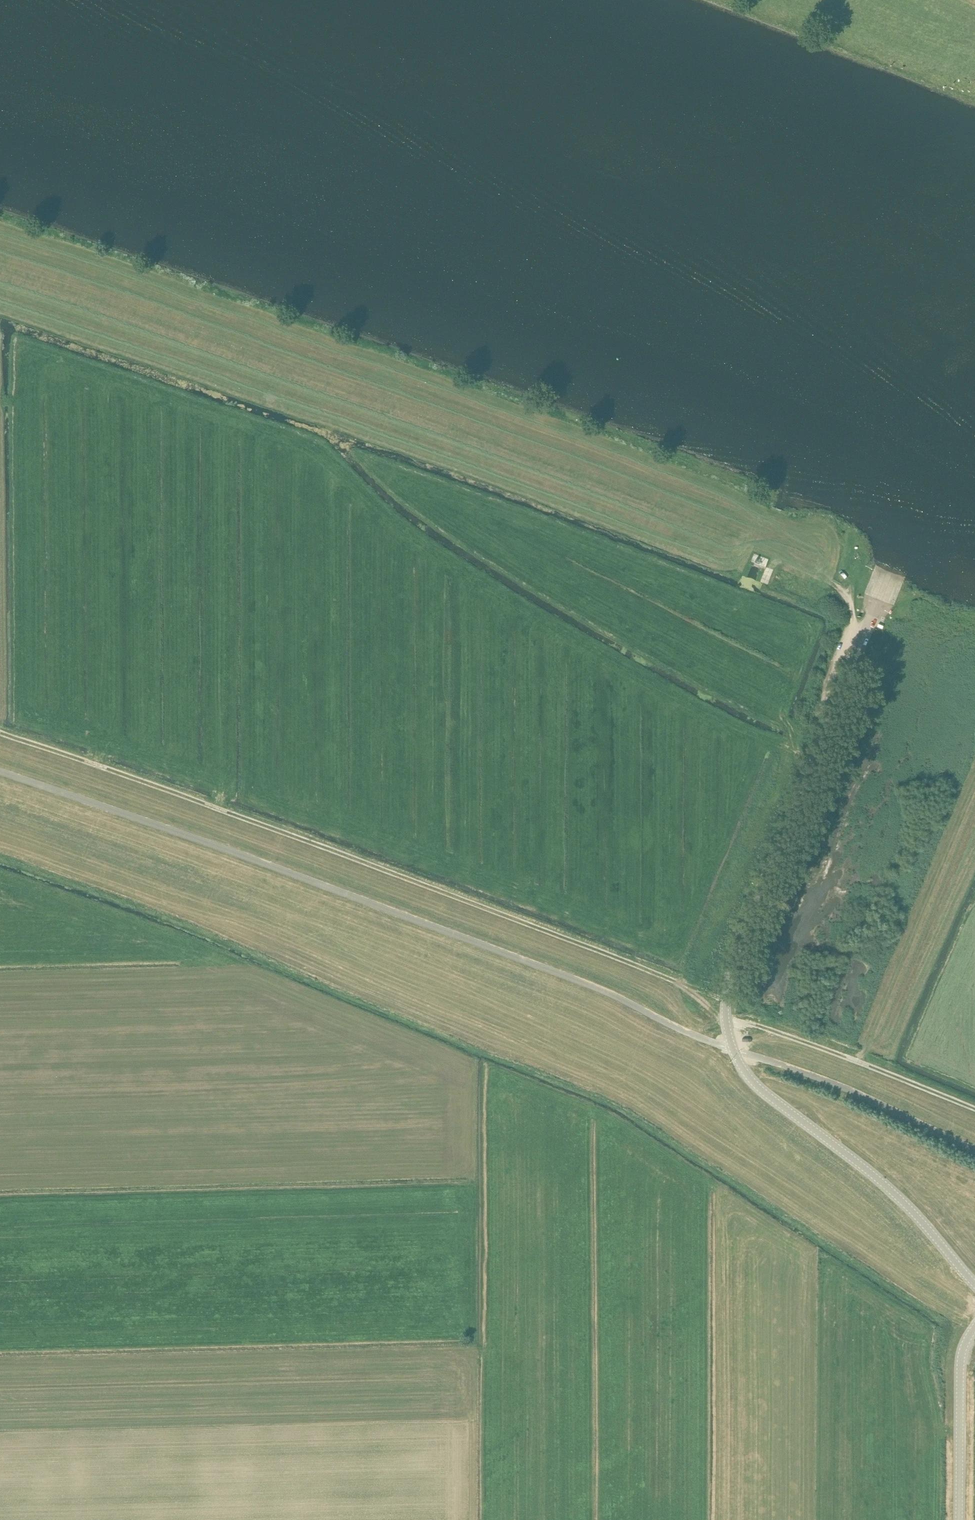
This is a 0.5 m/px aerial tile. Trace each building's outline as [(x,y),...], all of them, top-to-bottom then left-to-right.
[(755,555),(753,562),(766,566),(768,559),(755,555)]
